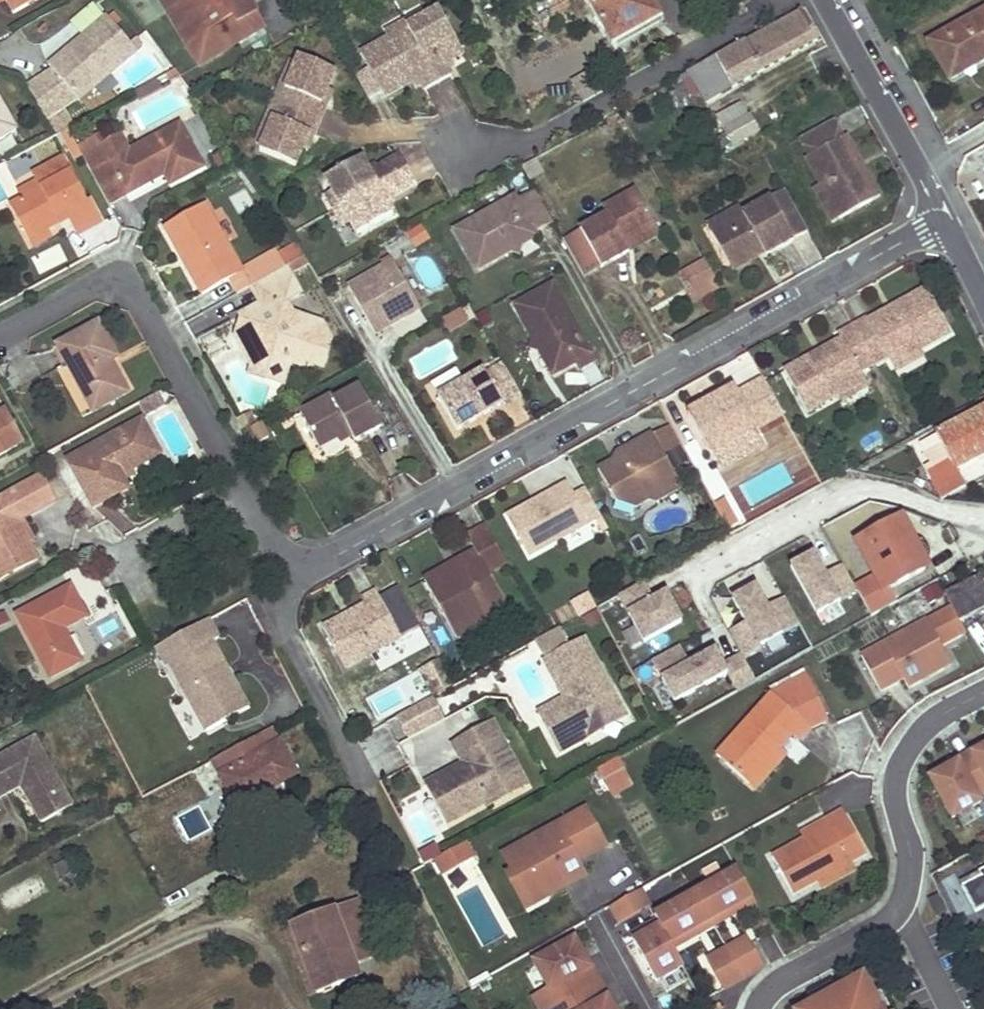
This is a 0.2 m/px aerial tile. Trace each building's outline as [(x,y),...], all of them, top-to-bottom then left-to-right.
[(11,9),(26,0),(6,0),(11,9)] [(186,47),(232,20),(236,27),(257,14),(253,6),(243,3),(235,8),(230,0),(159,0),(186,47)] [(249,0),(230,0),(235,8),(243,3),(253,6),(249,0)] [(613,42),(652,20),(641,0),(590,0),(613,42)] [(651,0),(641,0),(652,20),(613,42),(617,48),(663,22),(651,0)] [(37,48),(47,60),(102,14),(92,1),(37,48)] [(357,53),(382,96),(409,80),(416,76),(419,82),(422,88),(448,72),(445,66),(442,61),(448,57),(460,51),(435,7),(423,14),(385,37),(357,53)] [(381,30),(385,37),(423,14),(419,8),(381,30)] [(928,44),(946,74),(971,60),(974,67),(983,61),(983,12),(928,44)] [(707,105),(820,42),(804,15),(748,46),(745,42),(690,73),(707,105)] [(129,51),(100,18),(75,39),(80,44),(59,61),(55,55),(41,67),(45,71),(25,89),(41,117),(58,107),(70,100),(72,101),(129,51)] [(80,44),(75,39),(55,55),(59,61),(80,44)] [(451,63),(448,57),(442,61),(445,66),(451,63)] [(295,58),(260,152),(297,165),(303,149),(308,134),(313,136),(325,105),(320,103),(326,88),(332,72),(295,58)] [(974,67),(971,60),(946,74),(951,83),(976,69),(974,67)] [(419,82),(416,76),(409,80),(412,85),(419,82)] [(325,105),(330,90),(326,88),(320,103),(325,105)] [(0,104),(0,138),(15,129),(0,104)] [(58,107),(41,117),(52,135),(61,130),(68,126),(70,126),(58,107)] [(757,133),(744,110),(719,125),(732,148),(757,133)] [(203,164),(180,121),(129,147),(120,130),(100,140),(96,131),(76,141),(83,153),(109,201),(153,178),(150,171),(161,165),(165,172),(170,181),(203,164)] [(833,121),(799,140),(809,158),(805,160),(820,186),(839,220),(872,202),(865,190),(873,186),(863,169),(860,170),(856,162),(859,160),(846,137),(842,139),(833,121)] [(76,141),(68,126),(61,130),(76,157),(83,153),(76,141)] [(307,151),(313,136),(308,134),(303,149),(307,151)] [(88,201),(63,155),(33,172),(36,178),(42,187),(28,194),(10,204),(30,238),(47,228),(60,220),(58,215),(67,211),(69,215),(80,235),(103,221),(91,200),(88,201)] [(396,197),(419,184),(403,155),(380,168),(372,172),(370,168),(365,158),(329,178),(336,190),(353,222),(360,234),(396,215),(390,204),(388,201),(396,197)] [(535,160),(522,167),(529,180),(542,173),(535,160)] [(150,171),(153,178),(165,172),(161,165),(150,171)] [(42,187),(36,178),(23,185),(28,194),(42,187)] [(820,186),(813,190),(832,224),(839,220),(820,186)] [(873,186),(865,190),(872,202),(879,198),(873,186)] [(353,222),(336,190),(329,194),(346,226),(353,222)] [(515,196),(454,230),(476,270),(537,236),(535,231),(552,222),(535,191),(517,200),(515,196)] [(784,191),(770,199),(793,241),(807,233),(784,191)] [(581,231),(601,268),(630,252),(626,246),(657,228),(637,192),(604,210),(608,216),(581,231)] [(758,245),(764,256),(793,241),(770,199),(709,232),(726,263),(758,245)] [(280,256),(278,253),(243,272),(206,205),(165,227),(183,260),(189,256),(199,275),(193,278),(202,295),(231,279),(239,294),(252,287),(308,256),(302,244),(280,256)] [(69,215),(67,211),(58,215),(60,220),(69,215)] [(51,235),(47,228),(30,238),(33,245),(51,235)] [(584,278),(601,268),(581,231),(563,241),(584,278)] [(758,245),(726,263),(732,274),(764,256),(758,245)] [(189,256),(183,260),(193,278),(199,275),(189,256)] [(308,256),(252,287),(262,305),(241,317),(242,320),(257,347),(260,345),(263,352),(256,356),(253,369),(250,377),(284,387),(290,366),(305,370),(307,364),(325,368),(333,341),(324,325),(295,317),(287,303),(302,295),(291,276),(313,264),(308,256)] [(352,285),(379,333),(424,308),(397,260),(352,285)] [(715,280),(705,262),(686,273),(695,291),(715,280)] [(721,290),(715,280),(695,291),(700,301),(721,290)] [(594,362),(552,285),(513,307),(552,378),(575,365),(579,370),(594,362)] [(816,355),(785,371),(808,414),(837,398),(866,383),(861,374),(888,359),(893,368),(922,353),(951,337),(927,292),(896,308),(899,313),(873,327),(870,322),(869,320),(839,336),(842,341),(844,345),(818,359),(816,355)] [(896,308),(870,322),(873,327),(899,313),(896,308)] [(263,352),(260,345),(257,347),(242,320),(237,339),(253,369),(256,356),(263,352)] [(118,358),(99,324),(57,346),(93,412),(127,393),(110,361),(118,358)] [(816,355),(818,359),(844,345),(842,341),(816,355)] [(420,371),(455,359),(449,343),(415,355),(420,371)] [(926,360),(922,353),(893,368),(897,375),(926,360)] [(509,375),(503,365),(486,375),(484,371),(438,397),(456,430),(502,404),(492,385),(509,375)] [(561,396),(588,390),(583,370),(557,376),(561,396)] [(504,407),(522,398),(509,375),(492,385),(502,404),(504,407)] [(784,416),(766,382),(738,398),(735,392),(716,403),(719,408),(712,412),(709,406),(689,417),(710,456),(784,416)] [(870,390),(866,383),(837,398),(841,405),(870,390)] [(384,428),(363,388),(337,402),(335,398),(304,415),(323,450),(341,440),(354,433),(356,438),(358,442),(384,428)] [(169,405),(162,392),(142,403),(150,416),(169,405)] [(716,403),(709,406),(712,412),(719,408),(716,403)] [(937,434),(952,463),(941,469),(929,476),(942,501),(968,487),(958,470),(983,456),(983,409),(937,434)] [(7,412),(0,415),(0,454),(23,442),(7,412)] [(161,454),(143,420),(101,443),(107,452),(74,470),(95,508),(129,490),(126,484),(122,476),(133,469),(161,454)] [(269,437),(262,423),(253,429),(260,442),(269,437)] [(354,433),(341,440),(343,445),(356,438),(354,433)] [(952,463),(937,434),(926,440),(941,469),(952,463)] [(682,490),(653,435),(618,454),(620,458),(599,470),(617,501),(636,508),(650,500),(656,504),(682,490)] [(723,525),(817,494),(800,442),(723,467),(724,470),(707,475),(723,525)] [(107,452),(101,443),(68,461),(74,470),(107,452)] [(122,476),(126,484),(138,478),(133,469),(122,476)] [(43,478),(0,501),(0,584),(40,562),(33,548),(21,527),(28,523),(58,506),(43,478)] [(602,519),(587,491),(572,500),(565,487),(552,494),(554,499),(546,503),(543,499),(510,517),(531,558),(602,519)] [(552,494),(543,499),(546,503),(554,499),(552,494)] [(911,535),(903,518),(858,542),(884,593),(923,572),(905,539),(911,535)] [(21,527),(33,548),(40,544),(28,523),(21,527)] [(507,564),(487,527),(468,537),(477,552),(456,564),(462,575),(456,578),(453,573),(429,586),(456,637),(509,608),(489,573),(507,564)] [(785,567),(812,552),(804,539),(778,554),(785,567)] [(858,593),(843,566),(826,575),(814,554),(791,567),(817,616),(858,593)] [(462,575),(456,564),(425,580),(429,586),(453,573),(456,578),(462,575)] [(944,593),(952,608),(959,622),(983,610),(983,582),(981,575),(944,593)] [(654,601),(644,583),(619,596),(645,643),(682,623),(667,594),(654,601)] [(88,617),(71,586),(15,615),(52,683),(85,666),(69,636),(63,640),(59,632),(65,629),(88,617)] [(746,624),(728,634),(740,655),(744,661),(762,651),(760,648),(800,626),(785,599),(767,608),(756,587),(733,600),(746,624)] [(342,618),(324,628),(346,669),(402,639),(377,592),(363,599),(366,606),(350,614),(353,619),(345,624),(342,618)] [(941,647),(965,633),(959,622),(952,608),(862,657),(881,692),(904,679),(908,688),(951,665),(941,647)] [(353,619),(350,614),(342,618),(345,624),(353,619)] [(222,641),(213,623),(167,647),(177,665),(172,668),(199,719),(218,708),(228,726),(253,712),(237,683),(232,686),(226,674),(232,671),(217,644),(222,641)] [(966,630),(980,655),(983,653),(983,636),(978,624),(966,630)] [(69,636),(65,629),(59,632),(63,640),(69,636)] [(582,640),(544,661),(566,702),(570,700),(574,708),(542,725),(558,754),(584,740),(581,734),(621,712),(612,696),(614,695),(597,664),(595,665),(582,640)] [(159,651),(169,670),(172,668),(177,665),(167,647),(159,651)] [(744,661),(740,655),(723,665),(715,650),(689,665),(680,647),(652,662),(662,680),(675,673),(690,700),(729,679),(737,692),(755,682),(744,661)] [(428,675),(438,695),(452,688),(442,667),(428,675)] [(232,671),(226,674),(232,686),(237,683),(232,671)] [(422,678),(433,698),(438,695),(428,675),(422,678)] [(827,720),(806,676),(770,695),(717,757),(752,787),(783,751),(794,738),(799,742),(811,728),(827,720)] [(432,699),(399,717),(410,738),(443,720),(432,699)] [(566,702),(538,717),(542,725),(574,708),(570,700),(566,702)] [(218,708),(199,719),(209,736),(228,726),(218,708)] [(625,720),(621,712),(581,734),(584,740),(585,742),(625,720)] [(466,762),(425,784),(445,822),(485,800),(501,792),(499,788),(521,776),(507,750),(502,753),(496,742),(501,740),(491,720),(462,736),(476,761),(468,765),(466,762)] [(296,774),(271,727),(210,760),(241,820),(264,807),(258,795),(296,774)] [(389,727),(359,742),(379,781),(409,766),(389,727)] [(476,761),(462,736),(454,740),(466,762),(468,765),(476,761)] [(0,759),(0,800),(24,788),(44,825),(76,808),(39,739),(0,759)] [(501,740),(496,742),(502,753),(507,750),(501,740)] [(974,754),(976,758),(983,772),(983,748),(974,754)] [(787,755),(783,751),(752,787),(757,791),(787,755)] [(976,758),(974,754),(959,762),(961,767),(976,758)] [(617,757),(596,769),(607,789),(627,777),(617,757)] [(931,778),(953,817),(981,802),(978,797),(983,794),(983,772),(976,758),(961,767),(959,762),(931,778)] [(521,776),(499,788),(501,792),(485,800),(488,805),(525,785),(521,776)] [(632,785),(627,777),(607,789),(611,797),(632,785)] [(500,853),(509,870),(504,873),(518,899),(536,889),(547,893),(558,887),(565,865),(574,860),(603,844),(583,808),(500,853)] [(866,855),(844,812),(827,821),(831,827),(803,841),(772,858),(793,895),(820,880),(853,862),(866,855)] [(831,827),(827,821),(800,835),(803,841),(831,827)] [(465,841),(456,846),(464,860),(473,856),(465,841)] [(434,858),(442,873),(464,860),(456,846),(434,858)] [(76,877),(66,860),(56,867),(65,883),(76,877)] [(574,860),(565,865),(558,887),(582,874),(574,860)] [(858,870),(853,862),(820,880),(824,888),(858,870)] [(979,876),(960,886),(973,912),(983,906),(983,868),(977,871),(979,876)] [(751,896),(737,870),(695,894),(713,925),(729,916),(726,911),(751,896)] [(518,899),(522,907),(547,893),(536,889),(518,899)] [(640,890),(611,907),(620,923),(649,907),(640,890)] [(713,925),(695,894),(654,917),(657,921),(669,943),(695,928),(698,934),(713,925)] [(754,902),(751,896),(726,911),(729,916),(754,902)] [(937,896),(927,901),(935,917),(945,913),(937,896)] [(377,955),(358,903),(298,925),(307,950),(301,953),(316,992),(360,975),(355,963),(377,955)] [(657,921),(641,930),(644,936),(633,942),(655,981),(682,966),(672,948),(669,943),(657,921)] [(307,950),(298,925),(285,929),(309,995),(316,992),(301,953),(307,950)] [(698,934),(695,928),(669,943),(672,948),(698,934)] [(641,930),(630,936),(633,942),(644,936),(641,930)] [(727,950),(743,978),(763,967),(747,939),(727,950)] [(572,997),(595,985),(587,969),(588,969),(573,941),(533,963),(547,988),(562,980),(572,997)] [(707,961),(723,990),(743,978),(727,950),(707,961)] [(973,964),(980,980),(983,978),(983,959),(973,964)] [(862,977),(804,1008),(880,1008),(862,977)] [(572,997),(562,980),(547,988),(531,996),(538,1008),(551,1008),(572,997)] [(595,985),(572,997),(578,1008),(610,1008),(605,999),(604,1000),(595,985)] [(572,997),(551,1008),(578,1008),(572,997)]
